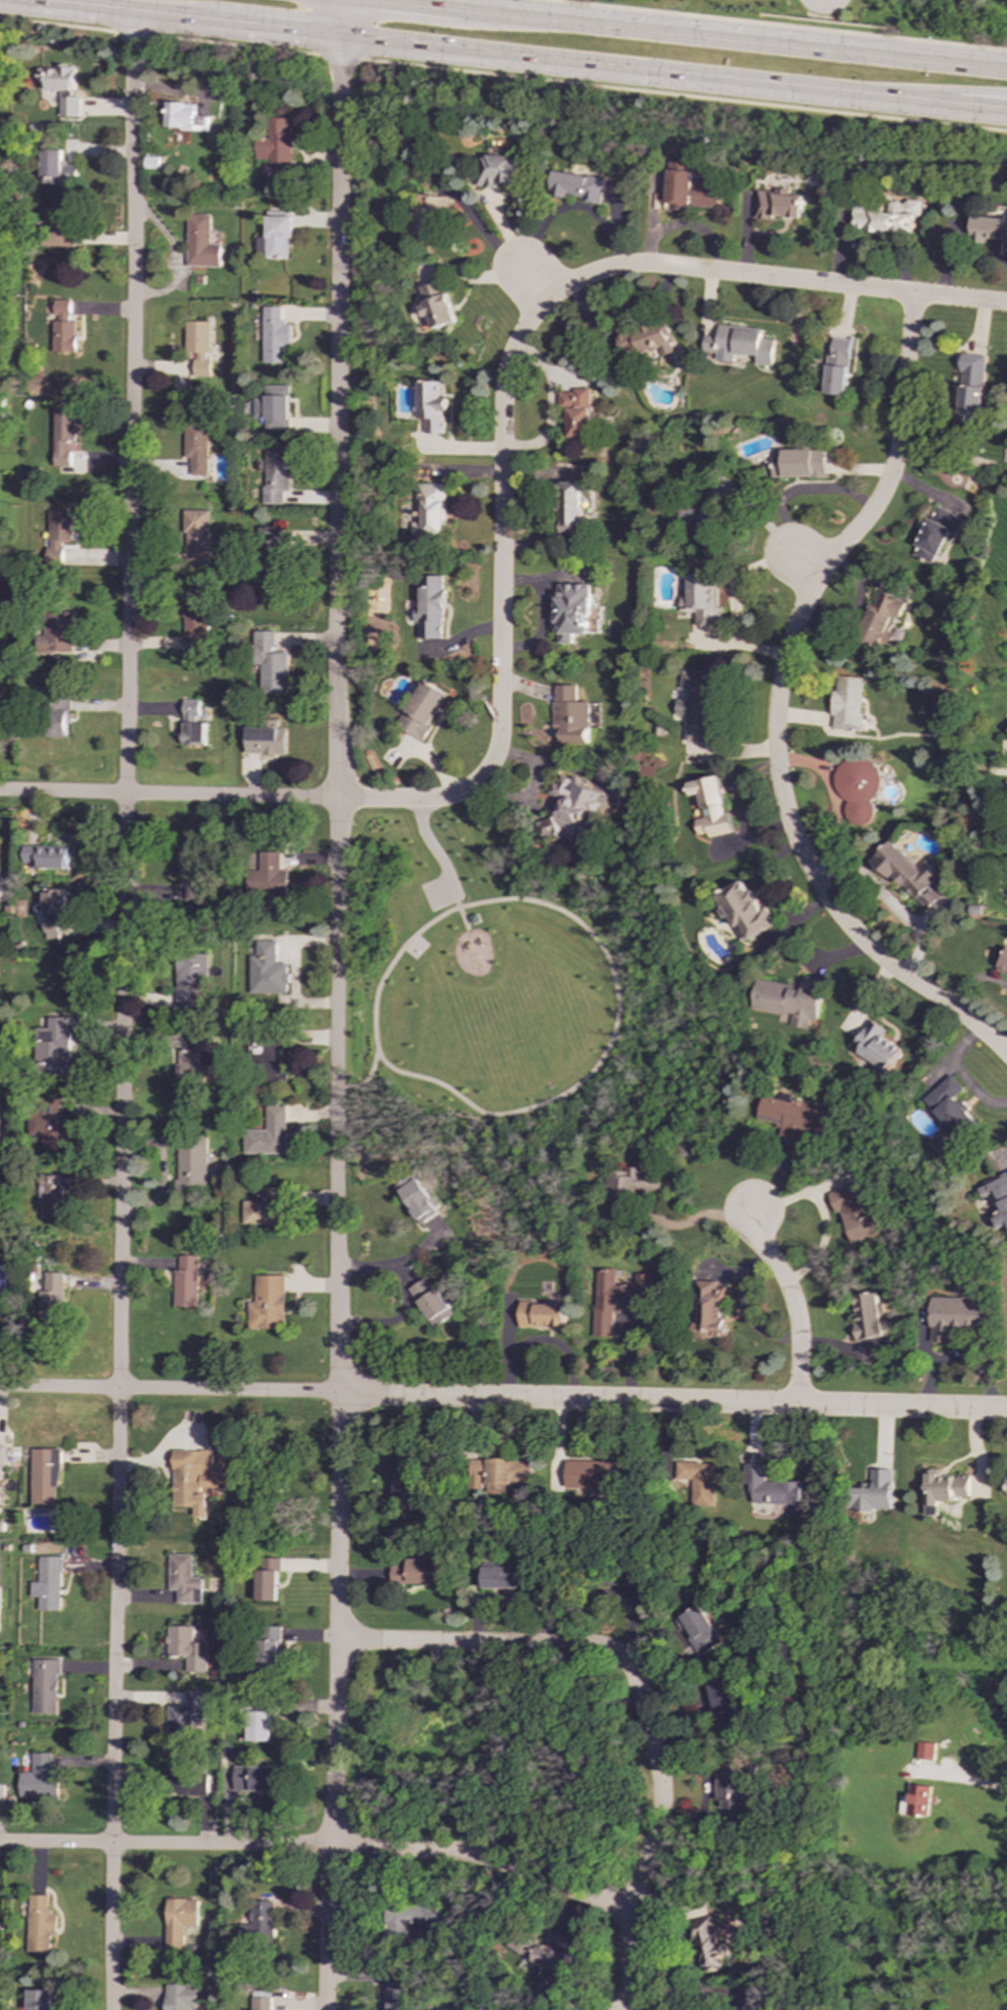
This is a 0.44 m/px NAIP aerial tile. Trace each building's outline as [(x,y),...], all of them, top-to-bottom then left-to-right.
[(60,117),(79,117),(79,97),(75,97),(75,66),(56,65),(56,68),(39,68),(39,90),(60,90),(60,117)] [(209,130),(210,117),(196,117),(197,104),(168,103),(167,129),(209,130)] [(256,159),(274,160),(273,181),(291,182),(292,118),(270,118),(270,139),(257,138),(256,159)] [(42,183),(76,183),(77,166),(62,166),(63,151),(43,151),(42,183)] [(477,187),(501,188),(501,184),(524,185),(525,158),(486,156),(485,170),(478,169),(477,187)] [(719,208),(721,182),(693,180),(694,163),(669,161),(666,209),(687,210),(687,206),(719,208)] [(605,179),(554,172),(550,196),(569,198),(602,203),(605,179)] [(758,191),(756,218),(773,220),(773,216),(801,218),(803,197),(789,196),(789,189),(778,188),(778,193),(758,191)] [(447,197),(416,195),(413,242),(444,244),(447,197)] [(914,233),(915,215),(923,216),(924,202),(892,200),(891,211),(878,210),(879,203),(855,202),(853,230),(914,233)] [(46,246),(81,247),(81,228),(69,228),(69,209),(47,209),(46,246)] [(186,267),(219,267),(220,244),(209,244),(210,215),(187,215),(186,267)] [(289,259),(288,239),(292,239),(292,216),(265,217),(265,237),(256,237),(256,259),(289,259)] [(974,216),(972,241),(988,242),(988,240),(1006,241),(1006,218),(974,216)] [(433,329),(456,321),(442,280),(420,287),(425,301),(419,303),(424,318),(429,317),(433,329)] [(54,317),(70,317),(69,300),(54,300),(54,317)] [(281,307),(263,307),(263,318),(256,318),(256,331),(263,331),(263,363),(285,363),(285,344),(291,344),(291,323),(281,322),(281,307)] [(678,351),(667,317),(617,334),(625,360),(659,348),(662,356),(678,351)] [(75,322),(52,322),(52,353),(75,353),(75,322)] [(209,322),(185,322),(185,353),(193,353),(193,378),(209,378),(209,322)] [(773,366),(775,339),(762,338),(762,330),(718,326),(717,337),(704,336),(702,351),(716,353),(715,361),(733,362),(734,354),(757,356),(756,365),(773,366)] [(851,339),(830,338),(825,394),(846,396),(851,339)] [(986,356),(963,354),(957,420),(980,422),(986,356)] [(290,386),(266,385),(266,398),(255,398),(255,419),(266,419),(266,430),(290,430),(290,386)] [(568,437),(591,437),(591,390),(560,390),(560,406),(568,406),(568,437)] [(54,466),(69,467),(69,442),(75,442),(75,412),(54,411),(54,466)] [(208,475),(207,424),(185,424),(185,458),(191,458),(191,476),(208,475)] [(771,457),(771,478),(825,476),(825,449),(781,450),(781,456),(771,457)] [(289,453),(277,453),(277,450),(265,450),(266,503),(285,503),(284,491),(290,491),(289,453)] [(583,482),(561,482),(561,534),(588,534),(588,519),(583,519),(583,482)] [(446,484),(417,484),(416,523),(412,523),(412,534),(445,534),(446,484)] [(962,518),(935,505),(912,556),(933,565),(948,532),(955,535),(962,518)] [(185,511),(186,565),(210,564),(209,510),(185,511)] [(73,512),(50,511),(49,541),(73,541),(73,512)] [(259,524),(258,548),(300,549),(301,531),(288,531),(288,525),(259,524)] [(265,592),(286,592),(286,553),(265,553),(265,592)] [(687,596),(680,596),(680,612),(692,612),(692,625),(722,625),(722,607),(717,607),(717,573),(687,573),(687,596)] [(444,576),(422,576),(421,601),(415,601),(415,623),(419,623),(419,639),(443,639),(444,576)] [(591,584),(558,584),(558,643),(574,643),(574,634),(591,634),(591,584)] [(905,601),(877,590),(857,641),(879,650),(882,642),(897,648),(902,635),(886,629),(891,616),(898,619),(905,601)] [(185,639),(188,639),(188,652),(207,652),(207,597),(184,597),(185,639)] [(73,611),(42,610),(42,647),(50,647),(50,652),(73,652),(73,611)] [(275,632),(255,632),(255,664),(262,664),(262,692),(289,692),(289,653),(275,653),(275,632)] [(685,741),(714,742),(715,725),(710,725),(711,693),(716,693),(717,672),(682,671),(681,690),(688,690),(688,700),(677,700),(676,716),(686,716),(685,741)] [(863,678),(835,676),(831,736),(843,736),(843,730),(860,731),(863,678)] [(449,693),(423,680),(399,727),(425,741),(449,693)] [(590,702),(578,702),(578,685),(555,685),(556,732),(561,731),(561,744),(590,744),(590,702)] [(69,736),(68,725),(72,725),(71,697),(48,698),(50,737),(69,736)] [(199,700),(183,700),(183,745),(205,746),(206,723),(199,723),(199,700)] [(247,754),(286,755),(287,728),(278,728),(279,721),(268,720),(267,728),(247,728),(247,754)] [(874,820),(877,761),(838,760),(836,799),(847,800),(846,818),(874,820)] [(569,848),(584,825),(587,827),(607,798),(574,777),(572,779),(563,773),(550,793),(559,799),(540,828),(569,848)] [(733,833),(729,812),(726,812),(720,776),(688,782),(690,796),(699,794),(704,819),(695,820),(698,836),(707,834),(708,837),(733,833)] [(869,860),(888,882),(894,877),(923,909),(938,896),(929,887),(940,877),(925,860),(917,868),(893,840),(869,860)] [(68,869),(68,847),(24,846),(23,863),(34,863),(34,868),(68,869)] [(180,849),(179,876),(187,877),(186,901),(204,901),(206,850),(180,849)] [(260,852),(260,874),(250,874),(250,896),(285,896),(284,852),(260,852)] [(742,941),(772,927),(748,878),(717,893),(723,907),(719,909),(724,919),(730,916),(742,941)] [(64,890),(45,889),(44,939),(59,939),(60,914),(64,914),(64,890)] [(469,917),(477,913),(480,921),(472,925),(469,917)] [(251,994),(287,994),(287,963),(276,963),(276,942),(257,942),(257,956),(251,956),(251,994)] [(996,972),(1006,977),(1006,946),(996,972)] [(177,1008),(198,1008),(198,987),(209,987),(209,953),(177,953),(177,1008)] [(756,980),(752,1009),(779,1013),(777,1023),(808,1028),(809,1020),(818,1021),(824,980),(804,976),(802,987),(756,980)] [(68,1075),(67,1057),(71,1057),(70,1017),(48,1017),(48,1028),(38,1028),(38,1075),(68,1075)] [(851,1052),(889,1074),(903,1049),(882,1037),(886,1030),(870,1020),(851,1052)] [(174,1083),(207,1082),(207,1078),(215,1078),(215,1037),(194,1038),(194,1051),(179,1051),(179,1064),(174,1064),(174,1083)] [(285,1080),(285,1064),(276,1065),(275,1039),(253,1040),(254,1068),(261,1067),(262,1081),(285,1080)] [(923,1100),(957,1138),(976,1121),(956,1099),(965,1090),(951,1075),(923,1100)] [(824,1107),(763,1095),(759,1117),(778,1120),(776,1127),(781,1128),(779,1139),(803,1143),(805,1131),(829,1135),(833,1114),(823,1112),(824,1107)] [(286,1106),(266,1106),(266,1130),(244,1130),(244,1154),(285,1154),(286,1106)] [(67,1150),(66,1113),(59,1113),(59,1108),(28,1109),(29,1136),(42,1136),(42,1151),(67,1150)] [(206,1193),(206,1136),(177,1136),(176,1193),(206,1193)] [(661,1190),(662,1172),(643,1171),(643,1168),(628,1167),(628,1171),(616,1171),(616,1175),(604,1175),(604,1196),(619,1196),(618,1207),(634,1207),(634,1190),(661,1190)] [(40,1218),(63,1219),(64,1185),(58,1185),(58,1172),(41,1172),(40,1218)] [(979,1197),(991,1193),(999,1213),(990,1216),(995,1230),(1006,1225),(1006,1227),(1006,1172),(974,1185),(979,1197)] [(398,1191),(421,1224),(440,1211),(418,1178),(398,1191)] [(852,1243),(881,1232),(861,1181),(828,1194),(835,1213),(840,1211),(852,1243)] [(243,1224),(284,1225),(285,1188),(263,1187),(262,1201),(243,1201),(243,1224)] [(198,1307),(199,1256),(180,1255),(180,1270),(175,1270),(174,1307),(198,1307)] [(594,1337),(613,1337),(614,1305),(627,1305),(627,1311),(649,1312),(650,1274),(636,1274),(635,1285),(615,1285),(615,1269),(595,1269),(594,1337)] [(40,1291),(40,1325),(64,1325),(65,1273),(46,1273),(46,1291),(40,1291)] [(285,1276),(256,1275),(255,1303),(249,1303),(249,1328),(285,1329),(285,1276)] [(410,1288),(434,1327),(454,1315),(438,1288),(432,1292),(425,1279),(410,1288)] [(723,1288),(715,1289),(715,1281),(697,1281),(697,1338),(724,1338),(723,1288)] [(858,1340),(884,1336),(877,1292),(851,1296),(858,1340)] [(931,1296),(930,1343),(950,1343),(951,1331),(986,1332),(987,1298),(931,1296)] [(519,1328),(566,1327),(565,1302),(519,1303),(519,1328)] [(59,1449),(32,1449),(32,1505),(59,1505),(59,1449)] [(173,1507),(194,1508),(194,1516),(205,1516),(205,1489),(220,1489),(220,1476),(212,1475),(213,1450),(173,1450),(173,1507)] [(414,1456),(393,1457),(394,1501),(415,1501),(414,1456)] [(470,1460),(471,1489),(486,1488),(486,1493),(507,1493),(507,1484),(533,1484),(533,1459),(470,1460)] [(567,1489),(619,1488),(619,1461),(567,1462),(567,1489)] [(715,1463),(675,1462),(674,1485),(691,1485),(690,1507),(714,1507),(715,1463)] [(802,1505),(803,1483),(766,1481),(767,1465),(745,1464),(744,1483),(753,1483),(752,1503),(802,1505)] [(893,1470),(872,1469),(872,1488),(855,1487),(855,1510),(892,1511),(893,1470)] [(970,1476),(938,1476),(938,1473),(926,1473),(926,1515),(939,1515),(939,1502),(955,1501),(955,1497),(970,1497),(970,1476)] [(192,1555),(169,1555),(169,1591),(177,1591),(177,1603),(202,1604),(202,1577),(192,1577),(192,1555)] [(257,1556),(280,1557),(280,1564),(279,1601),(256,1600),(257,1556)] [(60,1557),(38,1557),(38,1583),(28,1582),(28,1597),(38,1597),(37,1611),(60,1611),(60,1557)] [(444,1584),(444,1559),(407,1559),(407,1565),(391,1565),(391,1584),(444,1584)] [(481,1588),(525,1589),(525,1568),(482,1567),(481,1588)] [(699,1657),(723,1642),(700,1605),(676,1620),(699,1657)] [(186,1671),(207,1672),(208,1643),(193,1643),(193,1627),(168,1626),(167,1656),(187,1657),(186,1671)] [(281,1671),(280,1627),(266,1627),(267,1641),(257,1641),(258,1672),(281,1671)] [(33,1714),(58,1714),(58,1660),(33,1660),(33,1714)] [(714,1716),(728,1714),(729,1720),(741,1718),(734,1677),(708,1681),(714,1716)] [(203,1691),(185,1691),(185,1706),(167,1706),(168,1740),(193,1739),(193,1719),(204,1719),(203,1691)] [(934,1760),(936,1743),(918,1741),(917,1759),(934,1760)] [(20,1773),(21,1798),(58,1797),(57,1772),(52,1772),(52,1753),(32,1753),(32,1772),(20,1773)] [(185,1762),(167,1761),(166,1787),(184,1788),(185,1762)] [(719,1810),(745,1810),(744,1764),(718,1765),(719,1810)] [(234,1767),(235,1791),(279,1791),(279,1766),(234,1767)] [(899,1814),(928,1817),(931,1786),(909,1784),(908,1798),(901,1798),(899,1814)] [(29,1953),(50,1954),(51,1937),(56,1937),(57,1912),(48,1912),(48,1895),(30,1895),(29,1953)] [(196,1899),(166,1900),(167,1951),(184,1950),(183,1927),(197,1927),(196,1899)] [(273,1901),(252,1901),(253,1925),(239,1925),(239,1946),(256,1946),(255,1935),(274,1934),(273,1901)] [(437,1903),(387,1905),(388,1936),(438,1934),(437,1903)] [(703,1973),(726,1967),(712,1919),(690,1925),(703,1973)] [(569,1956),(512,1936),(507,1949),(525,1955),(523,1960),(543,1967),(539,1978),(552,1982),(550,1989),(556,1991),(569,1956)] [(410,2001),(405,2000),(405,1982),(386,1981),(385,2009),(410,2009),(410,2001)] [(188,2009),(195,2009),(196,1985),(166,1984),(165,2009),(188,2009)] [(28,1990),(27,2009),(52,2009),(53,1990),(28,1990)] [(273,1997),(252,1998),(252,2009),(273,2009),(273,1997)]
